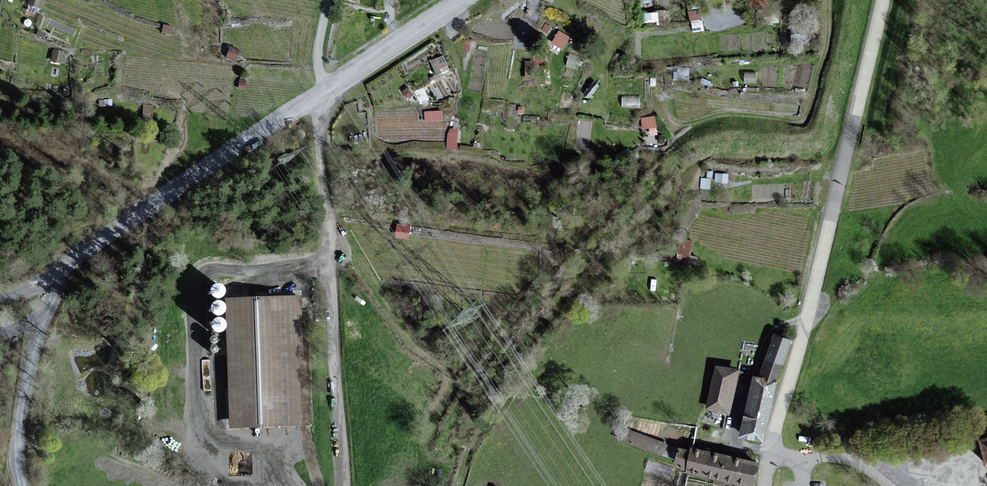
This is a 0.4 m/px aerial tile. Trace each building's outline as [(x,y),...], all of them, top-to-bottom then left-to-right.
[(28,5),(40,9),(43,0),(30,0),(28,5)] [(172,27),(164,25),(162,33),(170,35),(172,27)] [(570,38),(559,32),(552,43),(563,49),(570,38)] [(239,51),(230,47),(226,58),(236,61),(239,51)] [(63,52),(53,50),(50,61),(60,63),(63,52)] [(436,72),(449,66),(443,52),(430,58),(436,72)] [(152,105),(143,105),(142,124),(151,124),(152,105)] [(441,111),(425,112),(426,120),(442,119),(441,111)] [(655,116),(642,118),(643,128),(657,126),(655,116)] [(451,129),(448,135),(448,148),(457,148),(457,129),(451,129)] [(410,227),(397,226),(396,237),(409,238),(410,227)] [(680,236),(676,259),(689,261),(693,238),(680,236)] [(297,299),(226,302),(232,426),(304,422),(297,299)] [(770,336),(759,378),(753,377),(736,437),(763,444),(791,342),(770,336)] [(738,373),(714,367),(704,409),(728,415),(738,373)] [(665,443),(621,428),(617,438),(661,454),(665,443)] [(757,464),(678,446),(674,463),(680,464),(678,472),(741,485),(752,485),(757,464)]
